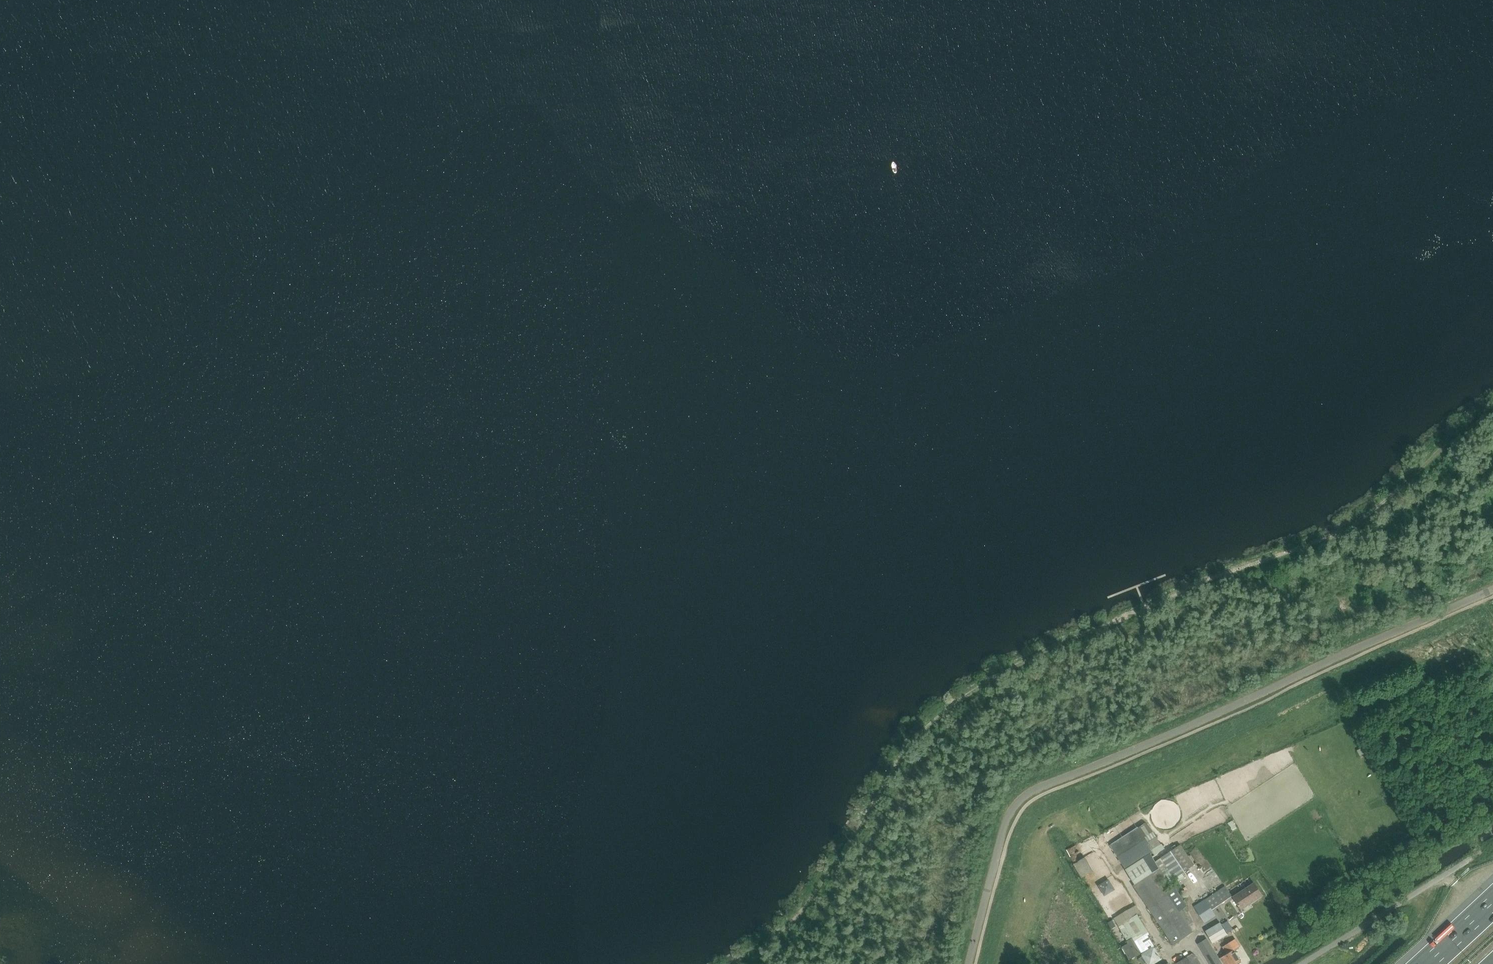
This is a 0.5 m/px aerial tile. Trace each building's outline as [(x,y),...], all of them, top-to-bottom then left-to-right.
[(1138,827),(1110,845),(1135,884),(1160,868),(1156,861),(1151,854),(1153,852),(1148,845),(1149,844),(1145,837),(1139,827),(1138,827)] [(1153,832),(1145,837),(1149,844),(1148,845),(1153,852),(1155,855),(1165,848),(1162,843),(1161,844),(1153,831),(1153,832)] [(1159,859),(1156,861),(1160,868),(1165,875),(1166,874),(1170,881),(1174,879),(1176,878),(1182,873),(1185,872),(1194,865),(1181,844),(1161,858),(1159,859)] [(1082,877),(1093,871),(1085,857),(1074,863),(1082,877)] [(1135,884),(1133,885),(1173,945),(1193,932),(1189,925),(1193,922),(1184,908),(1188,906),(1175,887),(1167,892),(1161,883),(1167,879),(1165,875),(1160,868),(1135,884)] [(1241,909),(1263,895),(1254,882),(1233,896),(1241,909)] [(1231,896),(1225,886),(1194,906),(1205,922),(1215,915),(1211,909),(1231,896)] [(1142,953),(1154,946),(1147,936),(1149,934),(1137,915),(1119,926),(1128,941),(1132,938),(1142,953)] [(1227,933),(1233,929),(1227,921),(1221,924),(1220,922),(1206,930),(1213,943),(1227,934),(1227,933)] [(1240,946),(1236,938),(1223,946),(1227,954),(1219,958),(1223,963),(1237,963),(1241,962),(1234,950),(1240,946)] [(1219,958),(1207,939),(1199,944),(1211,963),(1223,963),(1219,958)] [(1127,953),(1128,953),(1132,950),(1129,945),(1125,948),(1124,948),(1123,949),(1126,954),(1127,953)] [(1141,954),(1143,956),(1146,963),(1147,963),(1154,963),(1162,959),(1154,946),(1141,954)] [(1193,952),(1176,963),(1177,963),(1200,963),(1193,952)]
